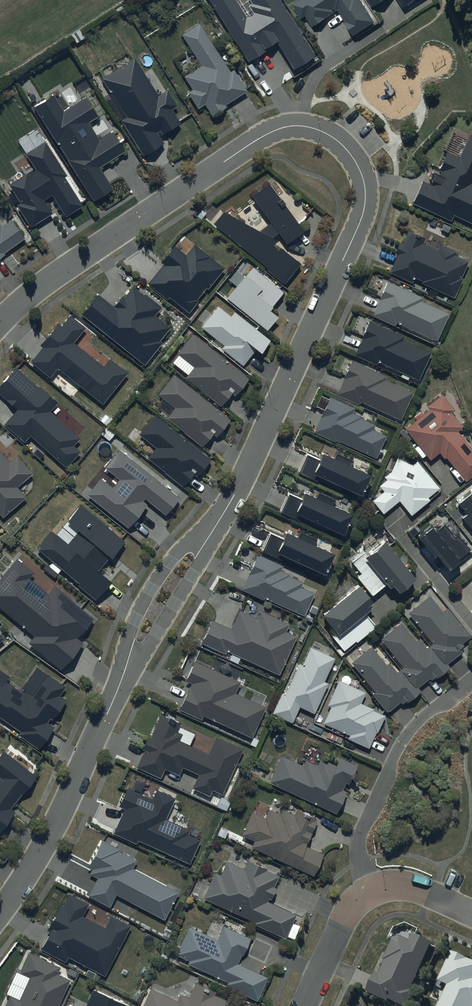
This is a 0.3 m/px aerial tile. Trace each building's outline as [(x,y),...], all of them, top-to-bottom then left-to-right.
[(249,60),(276,43),(294,70),(316,56),(280,0),(211,0),(249,60)] [(292,5),(301,18),(305,15),(312,27),(337,11),(352,35),(374,22),(360,0),(299,0),(292,5)] [(402,8),(415,0),(397,0),(402,8)] [(218,53),(198,23),(180,35),(201,66),(183,78),(192,90),(187,94),(197,108),(203,104),(212,117),(226,108),(224,105),(247,90),(233,70),(231,72),(225,63),(231,59),(224,49),(218,53)] [(135,59),(103,79),(127,118),(122,121),(144,156),(164,144),(159,137),(181,123),(173,110),(178,107),(167,90),(158,96),(135,59)] [(53,95),(34,106),(94,201),(113,189),(100,168),(126,152),(113,132),(100,140),(89,123),(98,117),(86,98),(63,112),(53,95)] [(469,135),(459,157),(445,151),(437,170),(439,171),(438,175),(432,173),(427,183),(422,181),(411,204),(449,221),(451,215),(471,224),(471,185),(469,184),(471,177),(471,136),(469,135)] [(82,206),(63,176),(67,173),(46,140),(26,153),(36,170),(27,175),(26,173),(9,184),(20,202),(16,205),(30,228),(53,213),(44,200),(52,195),(66,216),(82,206)] [(224,212),(212,226),(265,266),(263,268),(283,284),(300,264),(271,239),(278,231),(287,243),(303,231),(269,184),(251,196),(270,222),(258,232),(224,212)] [(26,239),(13,220),(3,227),(0,224),(0,258),(26,239)] [(424,238),(407,230),(402,243),(398,241),(393,254),(396,255),(388,272),(410,282),(412,277),(421,281),(420,282),(454,297),(462,279),(459,278),(467,260),(454,254),(456,251),(440,244),(437,250),(421,243),(424,238)] [(226,269),(194,244),(186,255),(175,246),(161,263),(164,265),(148,284),(168,300),(169,298),(189,314),(226,269)] [(284,292),(253,267),(227,298),(266,330),(277,317),(269,311),(284,292)] [(414,293),(383,279),(379,287),(377,286),(374,295),(377,296),(376,298),(379,300),(372,316),(394,326),(395,322),(435,340),(447,314),(419,301),(421,297),(414,294),(414,293)] [(161,308),(132,285),(114,308),(99,295),(83,315),(145,365),(163,343),(161,341),(170,329),(154,316),(161,308)] [(270,340),(234,311),(229,316),(217,307),(201,327),(223,345),(221,349),(242,366),(256,348),(260,352),(270,340)] [(86,328),(70,315),(62,326),(58,324),(41,345),(44,348),(32,363),(51,377),(58,368),(103,405),(129,373),(110,358),(104,366),(74,342),(86,328)] [(405,337),(370,321),(354,355),(377,366),(379,363),(419,381),(432,354),(404,340),(405,337)] [(250,379),(193,334),(177,354),(194,368),(186,378),(222,407),(232,394),(235,396),(250,379)] [(386,376),(351,359),(341,379),(344,380),(337,394),(357,404),(359,400),(399,419),(412,392),(385,379),(386,376)] [(15,368),(0,385),(0,393),(18,409),(4,425),(25,443),(31,436),(66,468),(81,451),(74,445),(80,439),(49,412),(57,403),(41,388),(39,390),(15,368)] [(231,420),(174,375),(160,394),(176,408),(167,419),(203,447),(212,434),(217,438),(231,420)] [(404,429),(429,460),(439,453),(443,458),(445,457),(465,482),(471,476),(471,449),(458,432),(463,427),(452,413),(454,411),(441,394),(426,406),(429,409),(404,429)] [(353,408),(328,397),(312,433),(335,443),(336,441),(375,458),(385,435),(371,428),(373,424),(359,418),(361,416),(351,412),(353,408)] [(212,459),(155,415),(139,434),(156,448),(147,459),(184,487),(194,474),(198,477),(212,459)] [(180,498),(120,449),(105,468),(120,480),(113,488),(101,479),(88,495),(128,528),(148,505),(143,502),(145,499),(166,516),(180,498)] [(3,518),(27,497),(18,487),(33,474),(17,455),(9,462),(0,451),(0,514),(3,518)] [(352,460),(335,453),(332,459),(320,454),(317,460),(305,455),(297,472),(317,481),(318,478),(359,495),(368,474),(349,466),(352,460)] [(383,492),(371,501),(382,514),(398,501),(411,515),(429,500),(427,498),(438,488),(416,461),(411,465),(396,458),(390,472),(384,477),(385,480),(378,486),(383,492)] [(455,504),(463,514),(460,517),(471,532),(471,490),(455,504)] [(353,516),(305,493),(301,500),(288,494),(280,512),(299,521),(301,516),(344,536),(353,516)] [(127,542),(81,504),(67,521),(79,531),(68,545),(52,532),(38,549),(80,583),(78,586),(96,601),(112,582),(98,571),(109,557),(112,560),(127,542)] [(429,526),(415,538),(431,557),(433,555),(446,570),(458,561),(456,559),(469,549),(457,534),(453,537),(443,525),(434,532),(429,526)] [(336,555),(287,533),(284,539),(271,533),(262,551),(281,560),(283,556),(326,576),(336,555)] [(362,552),(351,561),(361,574),(356,577),(371,596),(384,585),(387,588),(390,585),(396,592),(413,578),(382,541),(364,555),(362,552)] [(283,567),(258,555),(242,590),(264,600),(265,598),(305,616),(315,594),(301,587),(303,583),(289,577),(289,575),(281,571),(283,567)] [(17,559),(0,579),(0,608),(35,637),(29,644),(61,671),(84,643),(79,639),(95,619),(55,587),(49,594),(30,579),(35,574),(17,559)] [(356,585),(320,615),(334,633),(330,636),(343,651),(355,641),(355,642),(375,626),(363,611),(367,608),(365,605),(370,601),(356,585)] [(371,645),(349,662),(373,692),(370,694),(386,713),(400,702),(401,704),(405,701),(406,703),(420,691),(417,688),(428,678),(430,680),(434,677),(435,678),(447,668),(448,667),(446,664),(461,651),(459,649),(463,645),(462,643),(470,637),(446,607),(441,611),(429,596),(408,613),(433,643),(430,646),(425,649),(417,639),(415,641),(400,623),(380,639),(402,667),(396,672),(388,662),(386,664),(371,645)] [(287,623),(259,611),(256,618),(239,610),(231,628),(211,620),(201,644),(230,656),(229,659),(238,663),(240,658),(278,675),(295,636),(284,631),(287,623)] [(280,694),(271,714),(291,723),(298,706),(313,713),(327,683),(323,682),(334,658),(309,647),(301,665),(298,664),(284,695),(280,694)] [(179,682),(185,684),(175,706),(179,708),(177,711),(201,722),(204,716),(250,738),(264,707),(234,693),(239,682),(194,661),(193,663),(189,661),(179,682)] [(37,668),(22,689),(25,691),(23,693),(7,682),(11,677),(0,670),(0,718),(21,733),(19,735),(39,749),(54,728),(47,723),(50,719),(52,720),(65,701),(60,697),(66,688),(37,668)] [(337,680),(326,705),(329,707),(322,723),(348,735),(347,739),(368,748),(375,732),(376,732),(384,716),(372,710),(373,709),(360,703),(365,692),(337,680)] [(185,719),(161,708),(147,739),(142,736),(135,750),(140,753),(133,768),(161,781),(165,772),(178,778),(182,771),(194,777),(188,789),(211,800),(214,793),(221,796),(243,747),(214,733),(206,750),(183,739),(185,734),(180,731),(185,719)] [(4,751),(0,756),(0,777),(2,779),(0,781),(0,834),(16,813),(12,809),(37,777),(4,751)] [(281,756),(270,782),(335,812),(356,765),(337,757),(333,765),(319,758),(316,765),(304,760),(302,766),(281,756)] [(176,799),(157,790),(152,800),(128,789),(120,806),(126,809),(114,834),(137,844),(139,841),(190,865),(201,841),(189,835),(191,831),(167,819),(176,799)] [(252,812),(241,835),(255,841),(252,847),(312,876),(322,854),(304,846),(316,820),(314,820),(315,817),(296,808),(293,815),(282,810),(280,814),(269,809),(265,818),(252,812)] [(102,841),(89,865),(98,869),(95,874),(100,876),(90,894),(109,904),(115,891),(163,916),(175,892),(129,868),(133,860),(116,851),(117,849),(102,841)] [(214,868),(202,895),(255,919),(254,921),(285,935),(295,911),(267,898),(268,895),(270,896),(276,884),(274,883),(278,873),(266,867),(267,866),(247,856),(243,864),(226,857),(220,871),(214,868)] [(88,904),(68,894),(63,905),(60,904),(49,926),(51,928),(40,949),(65,962),(67,957),(104,976),(130,926),(111,916),(105,928),(82,916),(88,904)] [(188,924),(175,952),(188,958),(187,961),(228,979),(225,985),(256,999),(267,975),(237,961),(241,952),(242,953),(250,935),(223,923),(217,936),(188,924)] [(412,936),(409,943),(399,939),(393,941),(384,962),(385,963),(379,977),(374,975),(366,994),(387,1003),(387,1002),(397,1005),(407,1005),(413,994),(410,992),(431,944),(412,936)] [(29,954),(20,974),(16,972),(6,994),(11,996),(6,1005),(59,1005),(70,981),(57,975),(60,968),(29,954)] [(451,954),(438,984),(447,988),(439,1005),(471,1005),(471,963),(451,954)] [(141,1005),(222,1005),(226,997),(215,992),(216,989),(195,979),(188,994),(180,991),(177,998),(150,986),(141,1005)] [(92,990),(85,1005),(129,1005),(92,990)]
